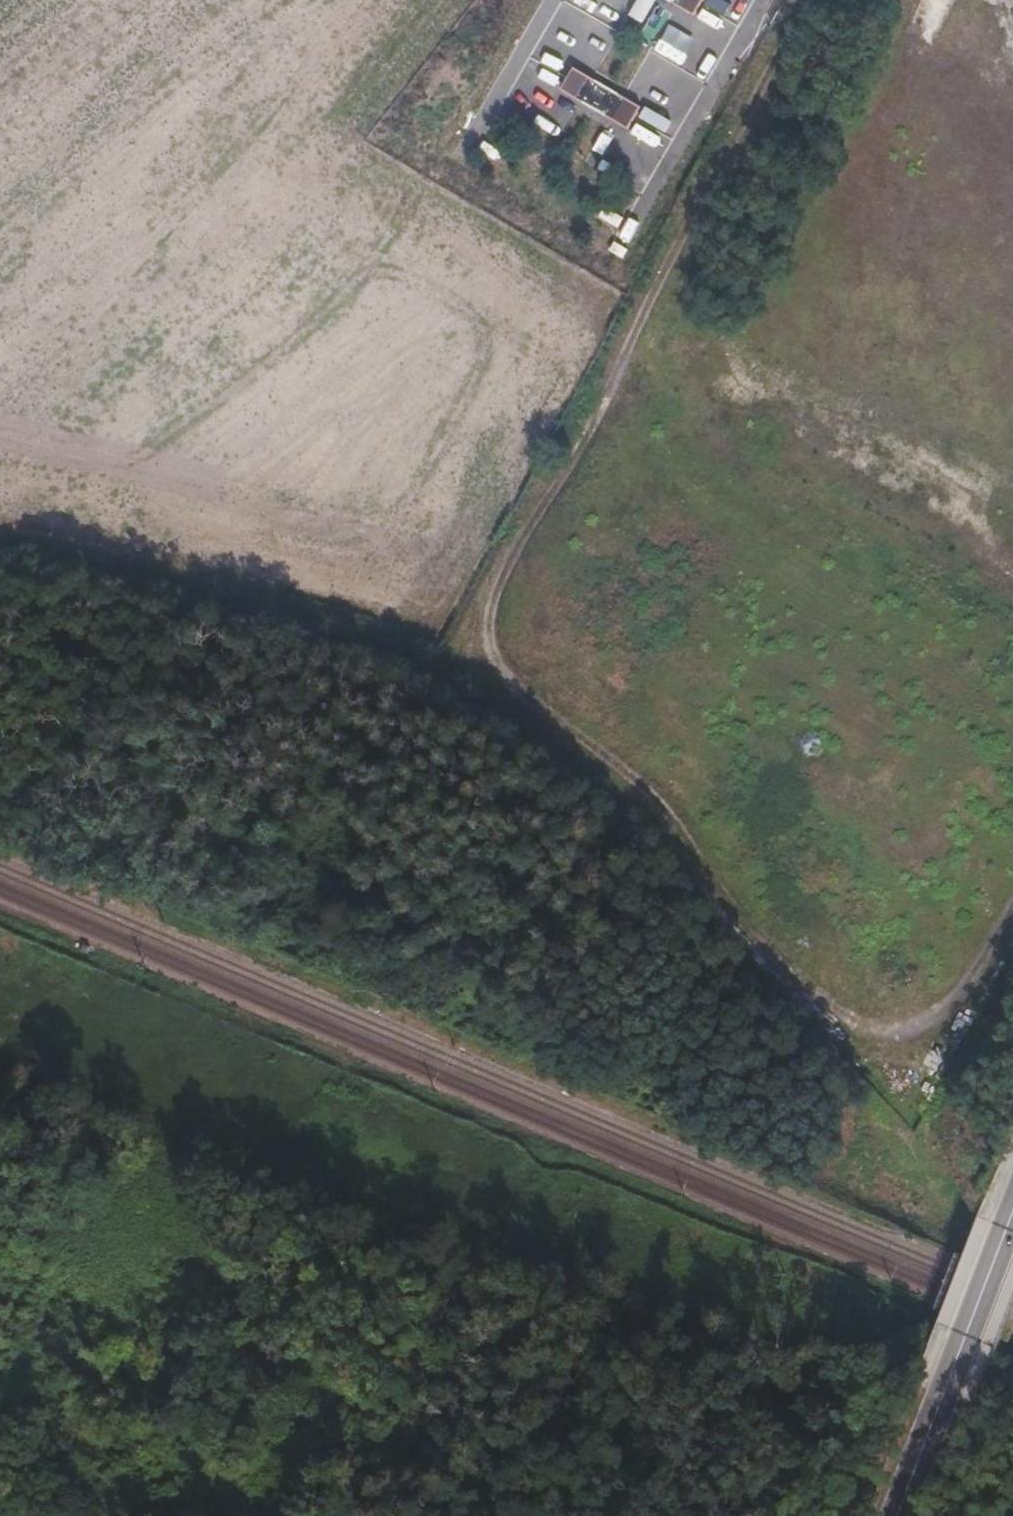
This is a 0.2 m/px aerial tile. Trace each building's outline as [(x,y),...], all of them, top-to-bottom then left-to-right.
[(692,11),(699,0),(674,0),(692,11)] [(559,85),(626,124),(639,102),(573,63),(559,85)]
